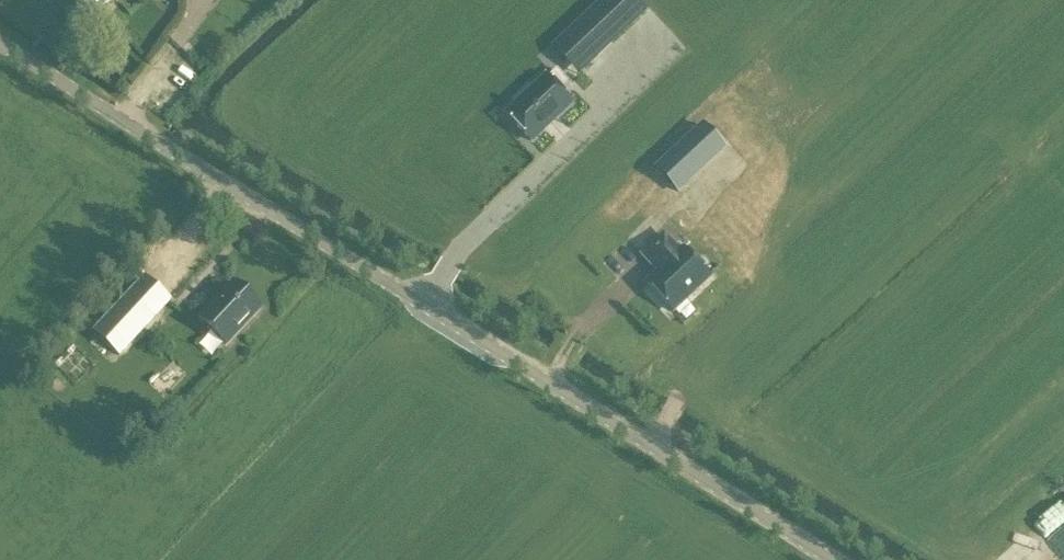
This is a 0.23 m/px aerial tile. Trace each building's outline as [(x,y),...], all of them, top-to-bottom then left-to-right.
[(110,0),(68,0),(89,21),(110,0)] [(552,47),(577,73),(643,10),(634,0),(602,0),(552,47)] [(545,77),(506,114),(531,141),(571,104),(558,90),(567,82),(556,71),(548,79),(545,77)] [(682,252),(665,234),(644,254),(657,267),(658,267),(662,271),(649,283),(673,310),(710,275),(686,248),(682,252)] [(261,307),(234,283),(199,320),(226,345),(261,307)] [(121,296),(90,329),(112,350),(143,317),(121,296)] [(1051,537),(1063,553),(1063,526),(1051,537)]
